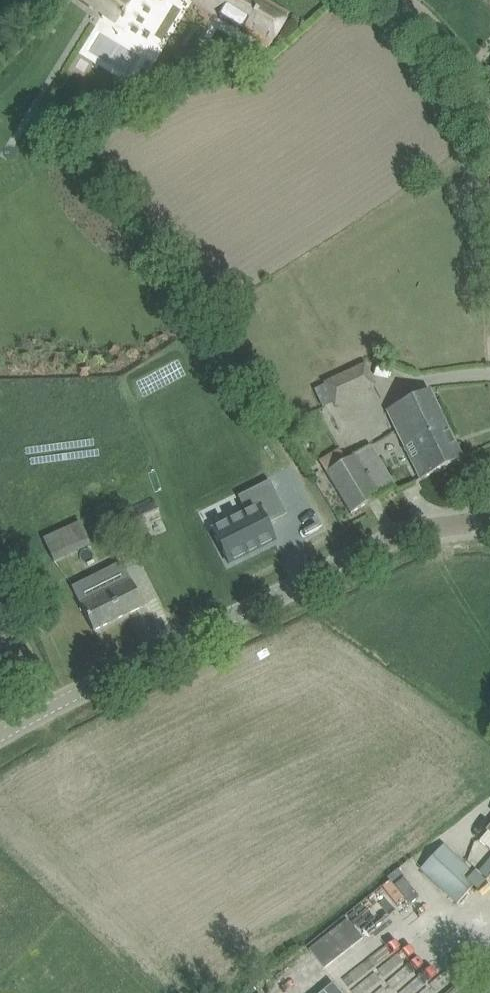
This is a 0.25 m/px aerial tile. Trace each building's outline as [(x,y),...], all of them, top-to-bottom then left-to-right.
[(121,15),(123,17),(125,14),(123,12),(132,0),(84,0),(115,23),(121,15)] [(269,47),(288,14),(265,0),(192,0),(269,47)] [(374,386),(364,365),(346,373),(356,395),(374,386)] [(429,390),(411,399),(387,410),(405,447),(417,441),(423,455),(412,461),(420,479),(463,459),(429,390)] [(370,445),(326,472),(351,514),(395,487),(370,445)] [(246,513),(212,530),(229,563),(275,540),(267,525),(287,515),(270,481),(238,496),(246,513)] [(62,531),(44,539),(54,561),(90,545),(81,523),(70,528),(69,525),(84,518),(72,491),(49,501),(62,531)] [(81,605),(84,613),(93,631),(143,606),(131,580),(81,605)] [(479,840),(489,850),(489,821),(485,827),(488,830),(479,840)] [(444,844),(421,869),(460,905),(474,889),(461,875),(470,868),(444,844)] [(477,886),(489,899),(489,871),(477,886)] [(479,983),(489,989),(489,987),(489,961),(479,983)]
